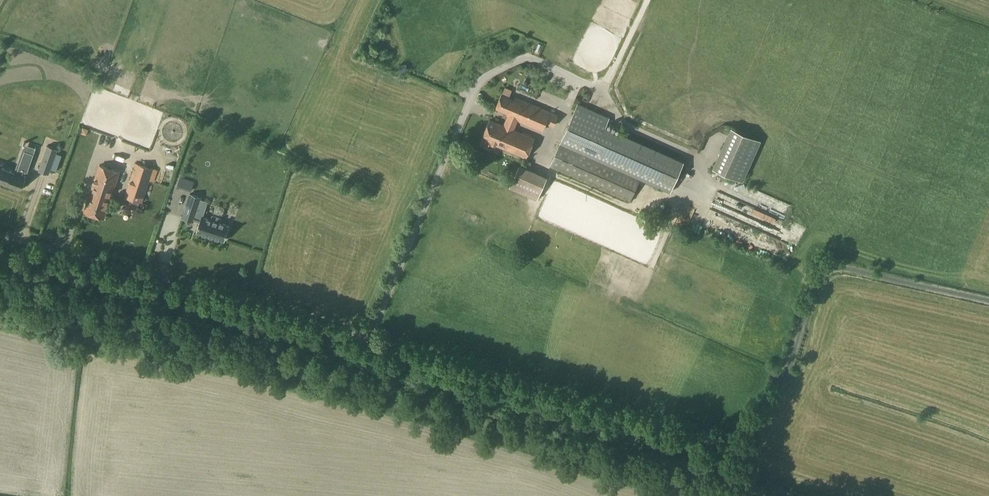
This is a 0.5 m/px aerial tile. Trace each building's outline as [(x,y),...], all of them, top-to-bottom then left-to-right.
[(515,83),(513,90),(520,92),(522,85),(515,83)] [(518,120),(531,125),(543,130),(546,123),(554,126),(559,114),(516,96),(515,99),(502,94),(497,106),(509,112),(508,115),(509,115),(518,119),(518,120)] [(579,103),(551,165),(630,201),(640,178),(672,193),(685,164),(606,129),(611,117),(579,103)] [(527,156),(531,148),(535,138),(514,129),(518,120),(518,119),(509,115),(505,126),(491,120),(483,137),(527,156)] [(734,129),(716,169),(744,182),(762,142),(734,129)] [(49,173),(58,148),(48,145),(39,170),(49,173)] [(34,153),(25,150),(17,172),(2,167),(3,164),(2,163),(2,164),(0,163),(0,181),(22,189),(34,153)] [(547,173),(543,171),(521,162),(512,184),(538,194),(547,173)] [(152,167),(136,163),(125,197),(141,202),(152,167)] [(101,165),(85,212),(104,217),(119,171),(101,165)] [(191,191),(194,181),(180,177),(177,186),(191,191)] [(547,180),(535,216),(601,238),(606,223),(601,222),(602,221),(583,214),(586,203),(578,200),(581,190),(568,185),(568,187),(547,180)] [(189,192),(182,217),(194,221),(194,220),(200,221),(197,231),(225,240),(230,224),(221,221),(222,217),(213,214),(211,218),(202,215),(201,217),(196,215),(202,196),(189,192)] [(767,210),(770,215),(776,212),(773,206),(767,210)] [(798,231),(783,225),(778,237),(793,243),(798,231)] [(328,381),(331,377),(332,375),(322,372),(322,374),(322,379),(328,381)] [(480,425),(483,422),(484,420),(474,417),(473,419),(474,424),(480,425)] [(628,454),(631,450),(632,448),(622,445),(621,447),(622,452),(628,454)]
